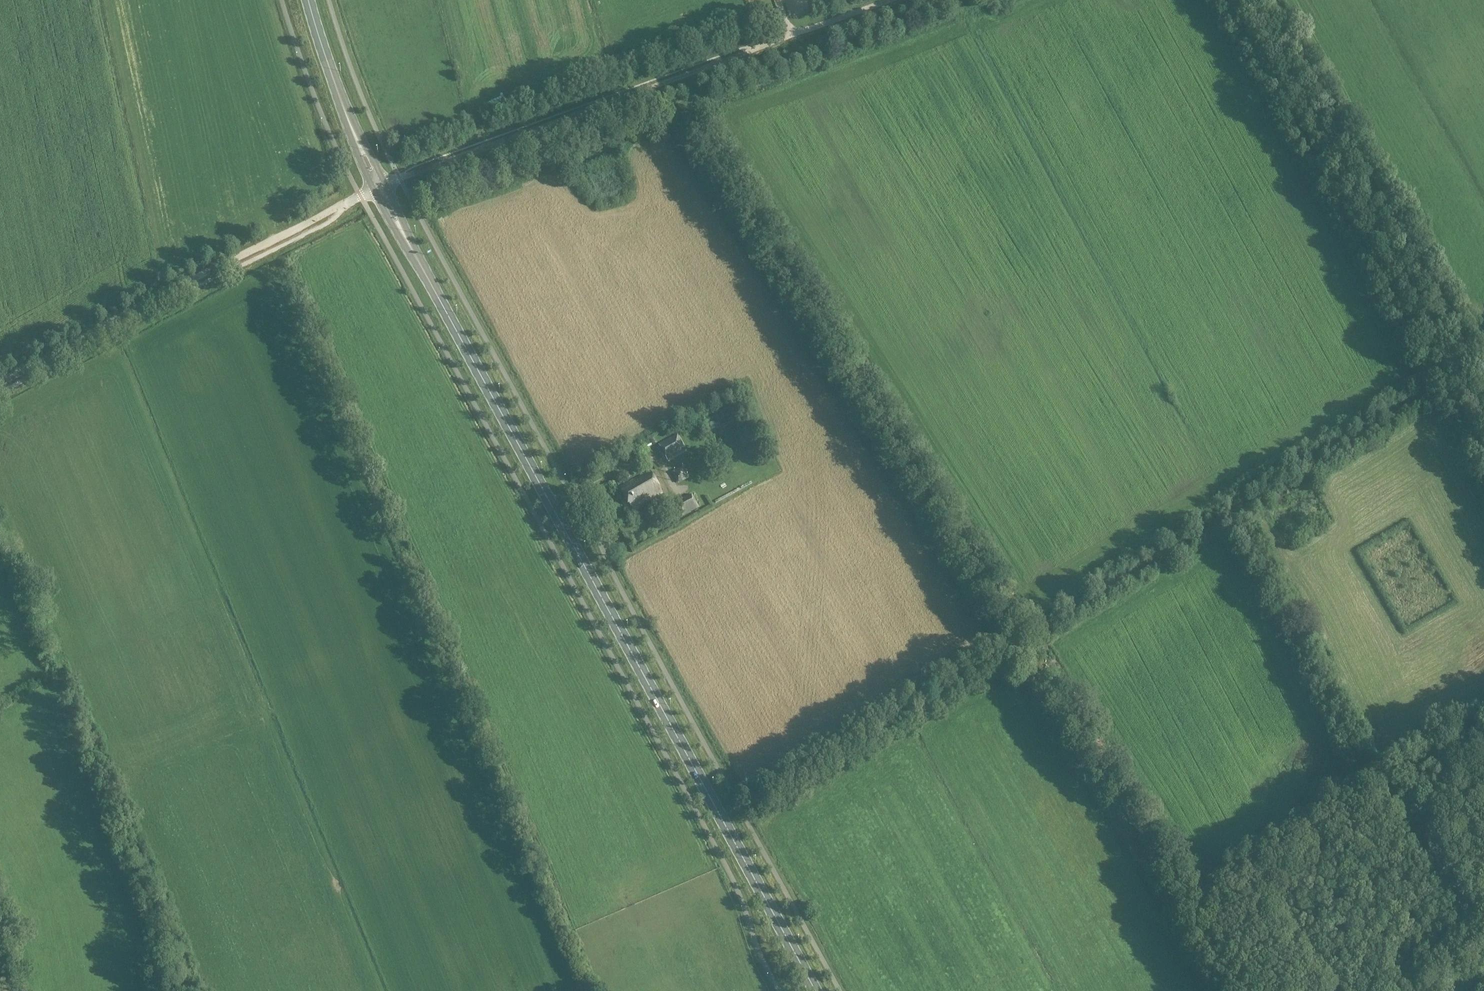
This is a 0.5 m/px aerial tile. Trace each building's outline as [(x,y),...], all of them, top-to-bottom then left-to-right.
[(793,14),(803,12),(801,0),(790,0),(793,14)] [(658,445),(667,461),(686,450),(678,434),(658,445)] [(620,488),(632,508),(662,492),(651,472),(620,488)] [(682,516),(699,507),(692,495),(676,503),(682,516)]
